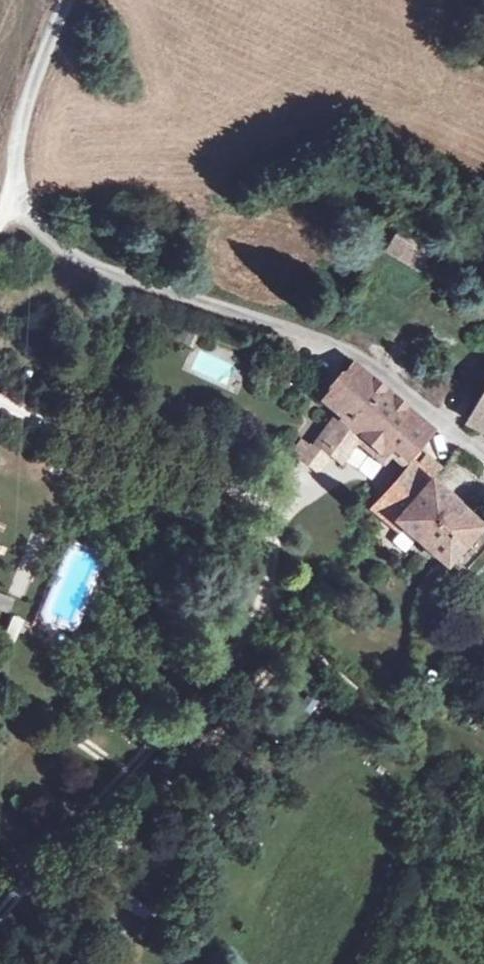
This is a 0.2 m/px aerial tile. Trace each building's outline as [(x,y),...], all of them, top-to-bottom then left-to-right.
[(401,225),(385,252),(421,273),(437,246),(401,225)] [(194,348),(186,371),(235,389),(243,366),(194,348)] [(341,419),(357,435),(367,422),(388,394),(358,368),(326,405),(341,419)] [(388,394),(367,422),(394,447),(417,419),(388,394)] [(474,416),(483,421),(483,394),(474,416)] [(360,438),(357,435),(341,419),(323,445),(342,461),(360,438)] [(357,435),(360,438),(386,458),(394,447),(367,422),(357,435)] [(385,497),(399,511),(422,488),(402,473),(385,497)] [(422,488),(399,511),(450,559),(482,522),(433,477),(422,488)] [(8,615),(15,599),(0,593),(0,612),(8,615)]
